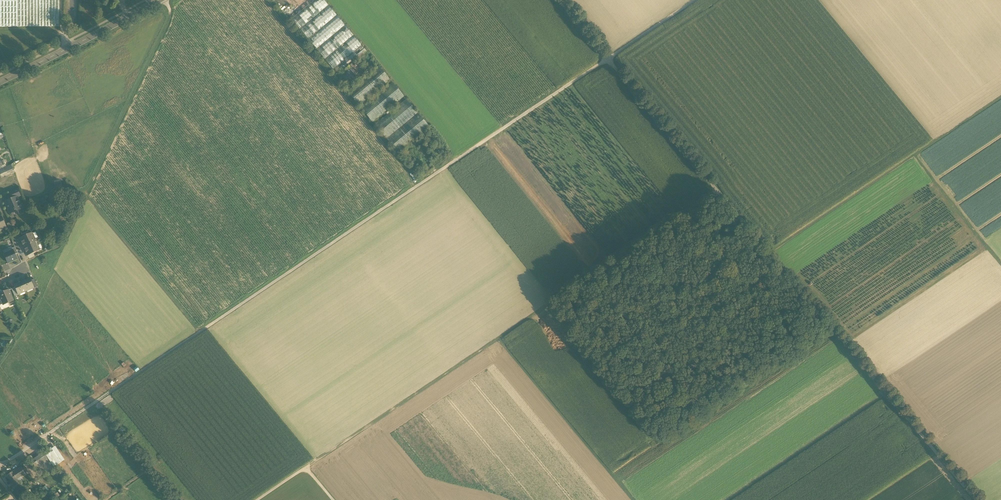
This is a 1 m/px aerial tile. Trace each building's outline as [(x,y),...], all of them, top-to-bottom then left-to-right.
[(59,26),(59,0),(0,0),(0,27),(59,26)] [(342,73),(349,66),(356,61),(367,52),(324,0),(286,0),(298,14),(291,19),(333,70),(337,67),(342,73)] [(349,66),(360,79),(362,77),(366,73),(356,61),(349,66)] [(374,126),(398,154),(430,127),(406,99),(392,111),(390,109),(404,96),(392,82),(378,94),(376,92),(391,80),(379,66),(363,79),(362,77),(360,79),(358,80),(360,82),(347,93),(359,107),(372,96),(374,98),(361,109),(372,123),(385,112),(387,115),(374,126)] [(0,169),(0,172),(2,176),(14,171),(11,165),(6,167),(2,169),(0,169)] [(9,192),(12,199),(16,198),(17,198),(18,197),(17,196),(20,195),(17,189),(9,192)] [(4,201),(10,214),(16,211),(21,209),(22,208),(20,203),(19,204),(16,198),(12,199),(9,201),(8,199),(4,201)] [(25,249),(27,255),(28,255),(33,253),(40,250),(40,249),(38,245),(36,245),(35,242),(37,242),(36,241),(35,242),(34,239),(35,238),(33,233),(20,238),(22,244),(22,245),(24,250),(25,249)] [(4,255),(8,263),(17,259),(15,255),(13,251),(5,255),(4,254),(4,255)] [(30,279),(22,282),(25,290),(33,287),(31,281),(30,279)] [(18,293),(25,290),(22,282),(14,285),(15,287),(18,294),(18,293)] [(3,304),(13,300),(9,290),(0,294),(0,298),(3,304)] [(52,449),(56,456),(60,454),(55,447),(52,449)] [(54,467),(61,462),(56,456),(52,449),(51,448),(44,452),(49,458),(48,458),(50,462),(54,467)] [(32,465),(34,468),(48,458),(49,458),(44,452),(29,462),(31,464),(30,465),(31,466),(32,465)] [(44,466),(50,462),(48,458),(34,468),(36,471),(43,466),(44,466)] [(7,475),(15,487),(20,484),(17,479),(25,474),(21,467),(13,473),(12,472),(7,475)] [(26,493),(20,484),(15,487),(22,496),(26,493)]
